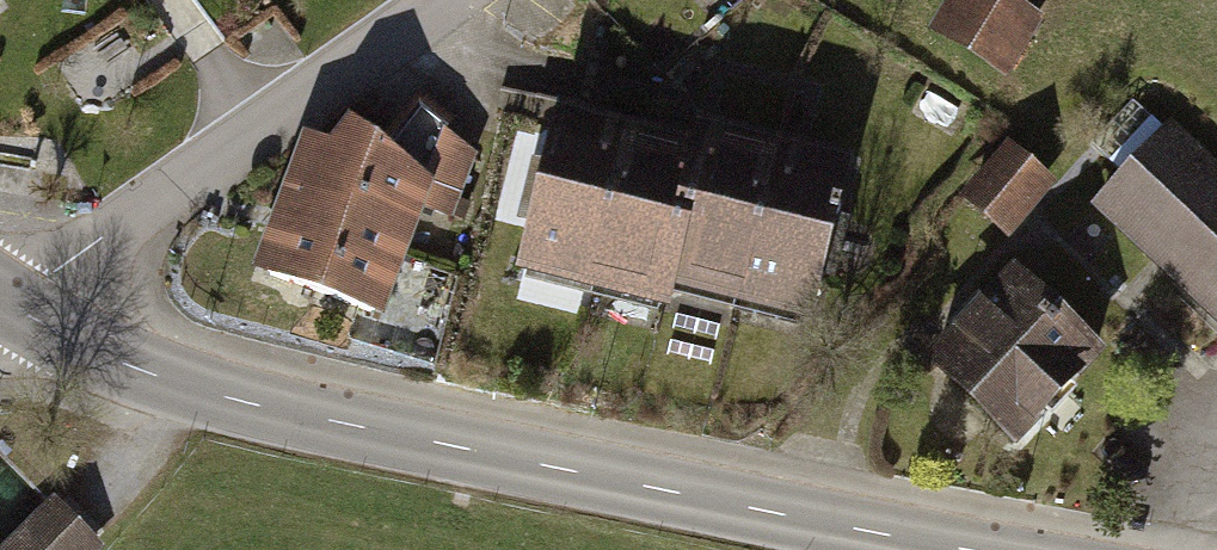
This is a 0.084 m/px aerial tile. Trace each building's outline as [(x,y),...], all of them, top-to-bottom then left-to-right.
[(1056,23),(1018,0),(965,0),(942,37),(1018,84),(1056,23)] [(315,144),(287,223),(413,266),(430,219),(466,234),(493,161),(462,139),(427,105),(400,138),(368,125),(346,153),(315,144)] [(522,284),(590,301),(634,130),(566,112),(522,284)] [(668,297),(745,317),(789,145),(713,125),(707,148),(668,297)] [(707,148),(634,130),(590,301),(662,320),(668,297),(707,148)] [(1100,216),(1216,329),(1216,162),(1185,130),(1100,216)] [(863,164),(789,145),(745,317),(818,336),(863,164)] [(1071,185),(1023,146),(973,205),(1021,245),(1071,185)] [(390,331),(413,266),(287,223),(264,286),(390,331)] [(1136,353),(1041,264),(945,366),(1040,455),(1136,353)] [(53,496),(1,549),(109,549),(53,496)]
